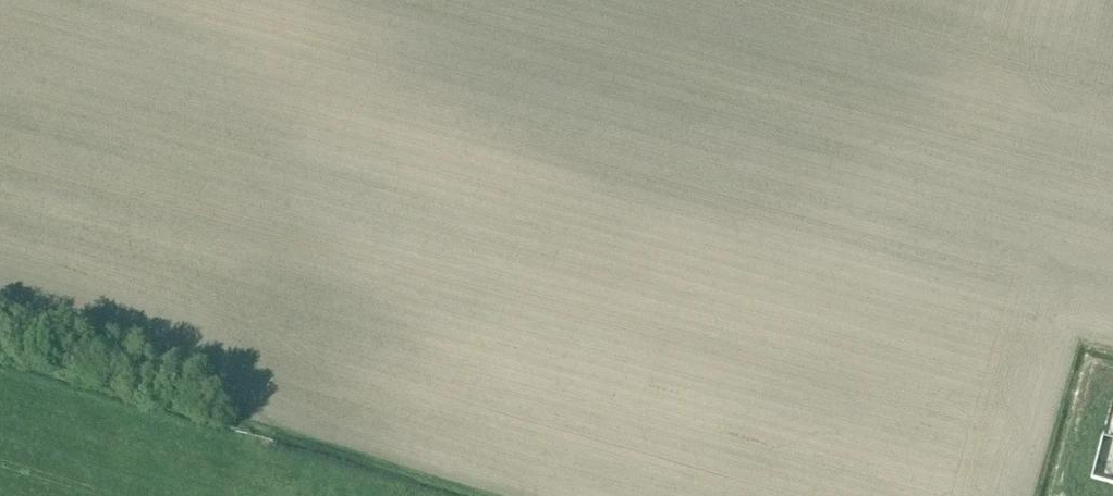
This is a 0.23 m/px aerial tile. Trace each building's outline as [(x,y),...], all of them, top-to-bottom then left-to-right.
[(1091,485),(1112,491),(1112,473),(1097,469),(1104,443),(1102,442),(1091,485)]
